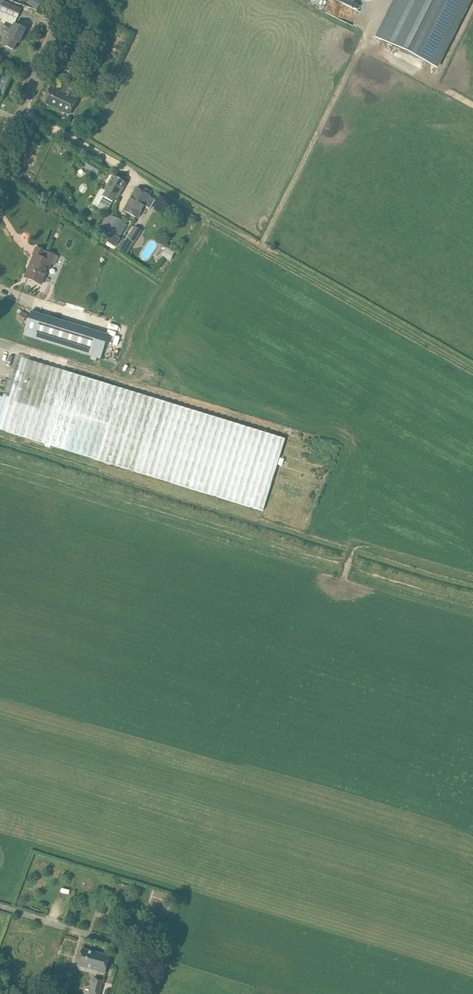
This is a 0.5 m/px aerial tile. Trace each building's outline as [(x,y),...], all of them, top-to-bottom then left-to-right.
[(15,45),(17,42),(19,43),(25,29),(15,24),(17,18),(18,19),(22,9),(3,0),(0,7),(0,11),(5,13),(2,21),(6,23),(3,30),(10,33),(8,38),(8,39),(7,42),(15,45)] [(28,2),(36,8),(42,0),(30,0),(28,2)] [(378,39),(436,68),(470,0),(397,0),(378,39)] [(13,50),(15,45),(7,42),(5,47),(13,50)] [(7,85),(9,79),(2,76),(0,83),(7,85)] [(51,86),(43,103),(70,115),(76,101),(80,94),(81,92),(65,84),(61,91),(51,86)] [(96,174),(100,168),(86,159),(82,165),(96,174)] [(127,183),(113,175),(104,191),(106,192),(103,197),(100,203),(110,208),(114,202),(113,202),(116,198),(118,199),(127,183)] [(137,188),(124,210),(137,218),(144,205),(150,209),(155,199),(150,197),(150,196),(137,188)] [(122,222),(115,218),(107,232),(114,236),(122,222)] [(142,231),(135,226),(120,251),(127,255),(142,231)] [(52,263),(55,255),(36,247),(32,255),(34,255),(31,263),(33,264),(27,278),(41,285),(48,269),(46,269),(49,262),(52,263)] [(175,253),(166,248),(161,257),(170,262),(175,253)] [(108,335),(31,311),(24,335),(101,358),(108,335)] [(6,432),(98,460),(108,426),(45,406),(41,405),(48,381),(24,374),(28,360),(16,356),(8,381),(3,397),(0,396),(0,430),(6,432)] [(28,360),(24,374),(48,381),(41,405),(45,406),(108,426),(98,460),(162,480),(263,511),(286,439),(157,399),(53,368),(28,360)] [(110,956),(83,948),(77,966),(105,973),(110,956)] [(90,993),(93,993),(100,993),(105,979),(94,976),(90,993)]
